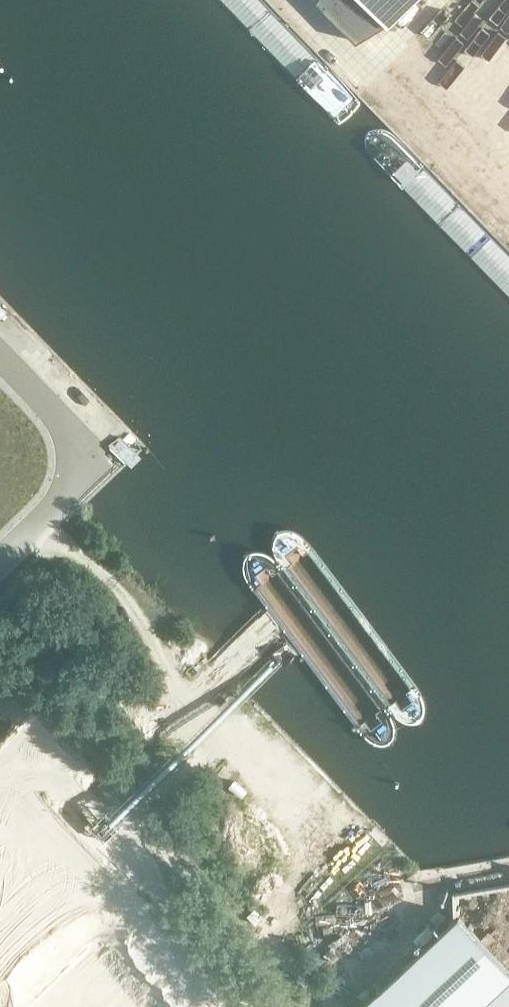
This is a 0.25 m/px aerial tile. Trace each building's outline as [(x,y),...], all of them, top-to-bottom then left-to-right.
[(414,0),(367,0),(390,23),(414,0)] [(456,92),(451,101),(472,112),(477,104),(456,92)] [(0,563),(0,576),(6,584),(15,577),(2,562),(0,563)] [(456,916),(360,1006),(508,1006),(508,972),(456,916)]
